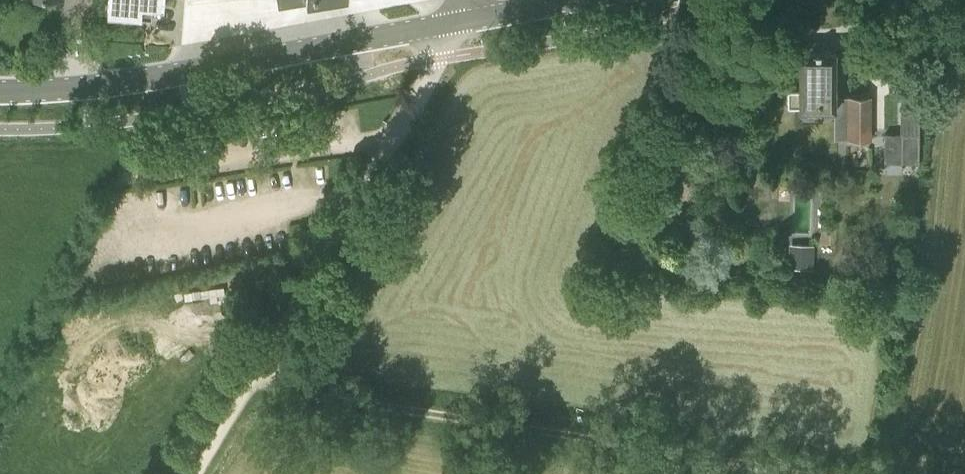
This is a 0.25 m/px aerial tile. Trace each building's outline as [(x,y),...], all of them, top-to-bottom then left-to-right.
[(107,12),(139,15),(139,16),(151,17),(152,5),(163,6),(163,0),(108,0),(107,12)] [(834,96),(835,50),(801,50),(800,89),(789,89),(789,104),(800,104),(800,106),(834,107),(834,103),(849,103),(849,136),(870,136),(870,96),(834,96)] [(915,159),(914,96),(896,96),(897,134),(881,134),(882,160),(915,159)] [(812,267),(812,252),(788,251),(787,266),(812,267)]
